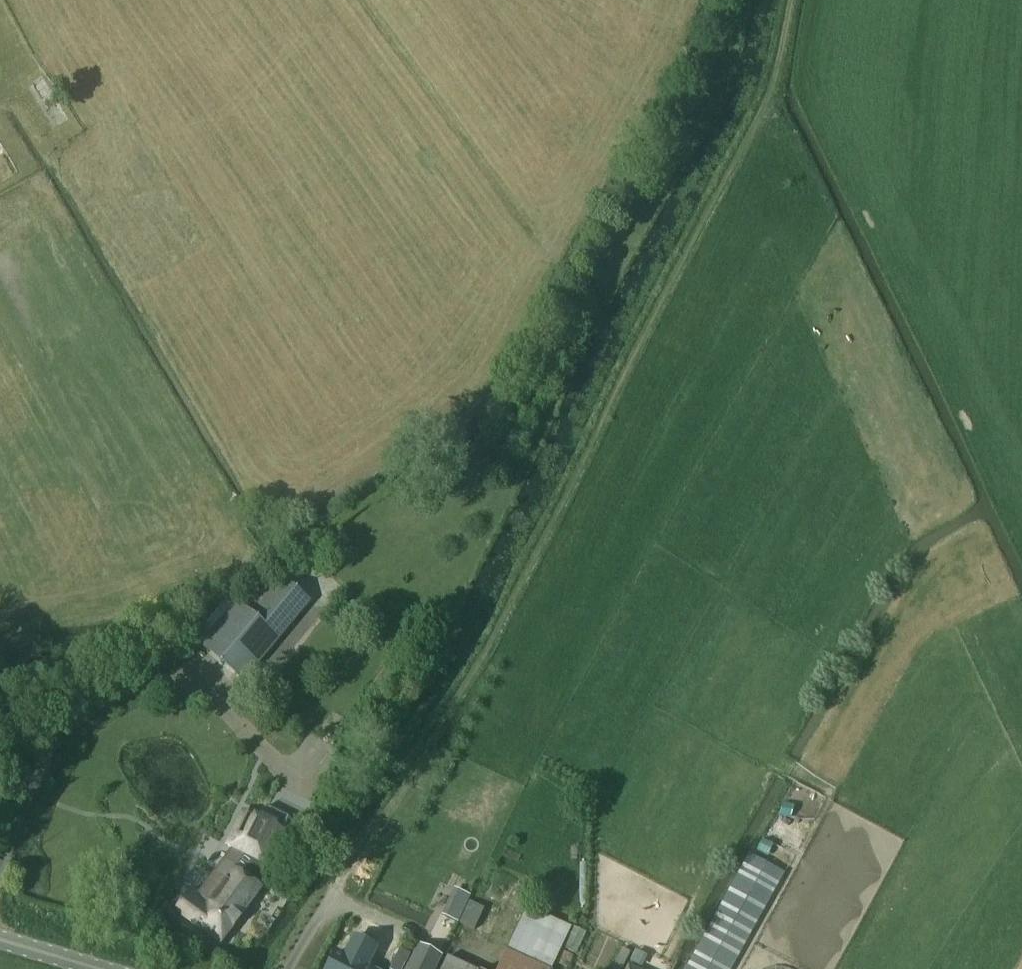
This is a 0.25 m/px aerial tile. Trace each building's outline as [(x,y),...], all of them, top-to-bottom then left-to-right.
[(203,644),(201,646),(244,682),(310,603),(283,580),(279,584),(277,582),(238,605),(237,603),(235,605),(203,644)] [(192,889),(175,913),(217,941),(220,943),(221,944),(260,891),(243,878),(253,860),(266,866),(283,831),(289,819),(267,808),(261,820),(244,812),(227,846),(235,851),(202,896),(192,889)] [(744,925),(740,923),(756,894),(737,882),(695,961),(693,960),(689,968),(719,968),(744,925)] [(458,890),(446,917),(459,923),(471,896),(458,890)] [(333,968),(374,968),(372,968),(381,954),(361,941),(351,957),(344,952),(333,968)] [(410,968),(433,968),(439,956),(421,948),(410,968)]
